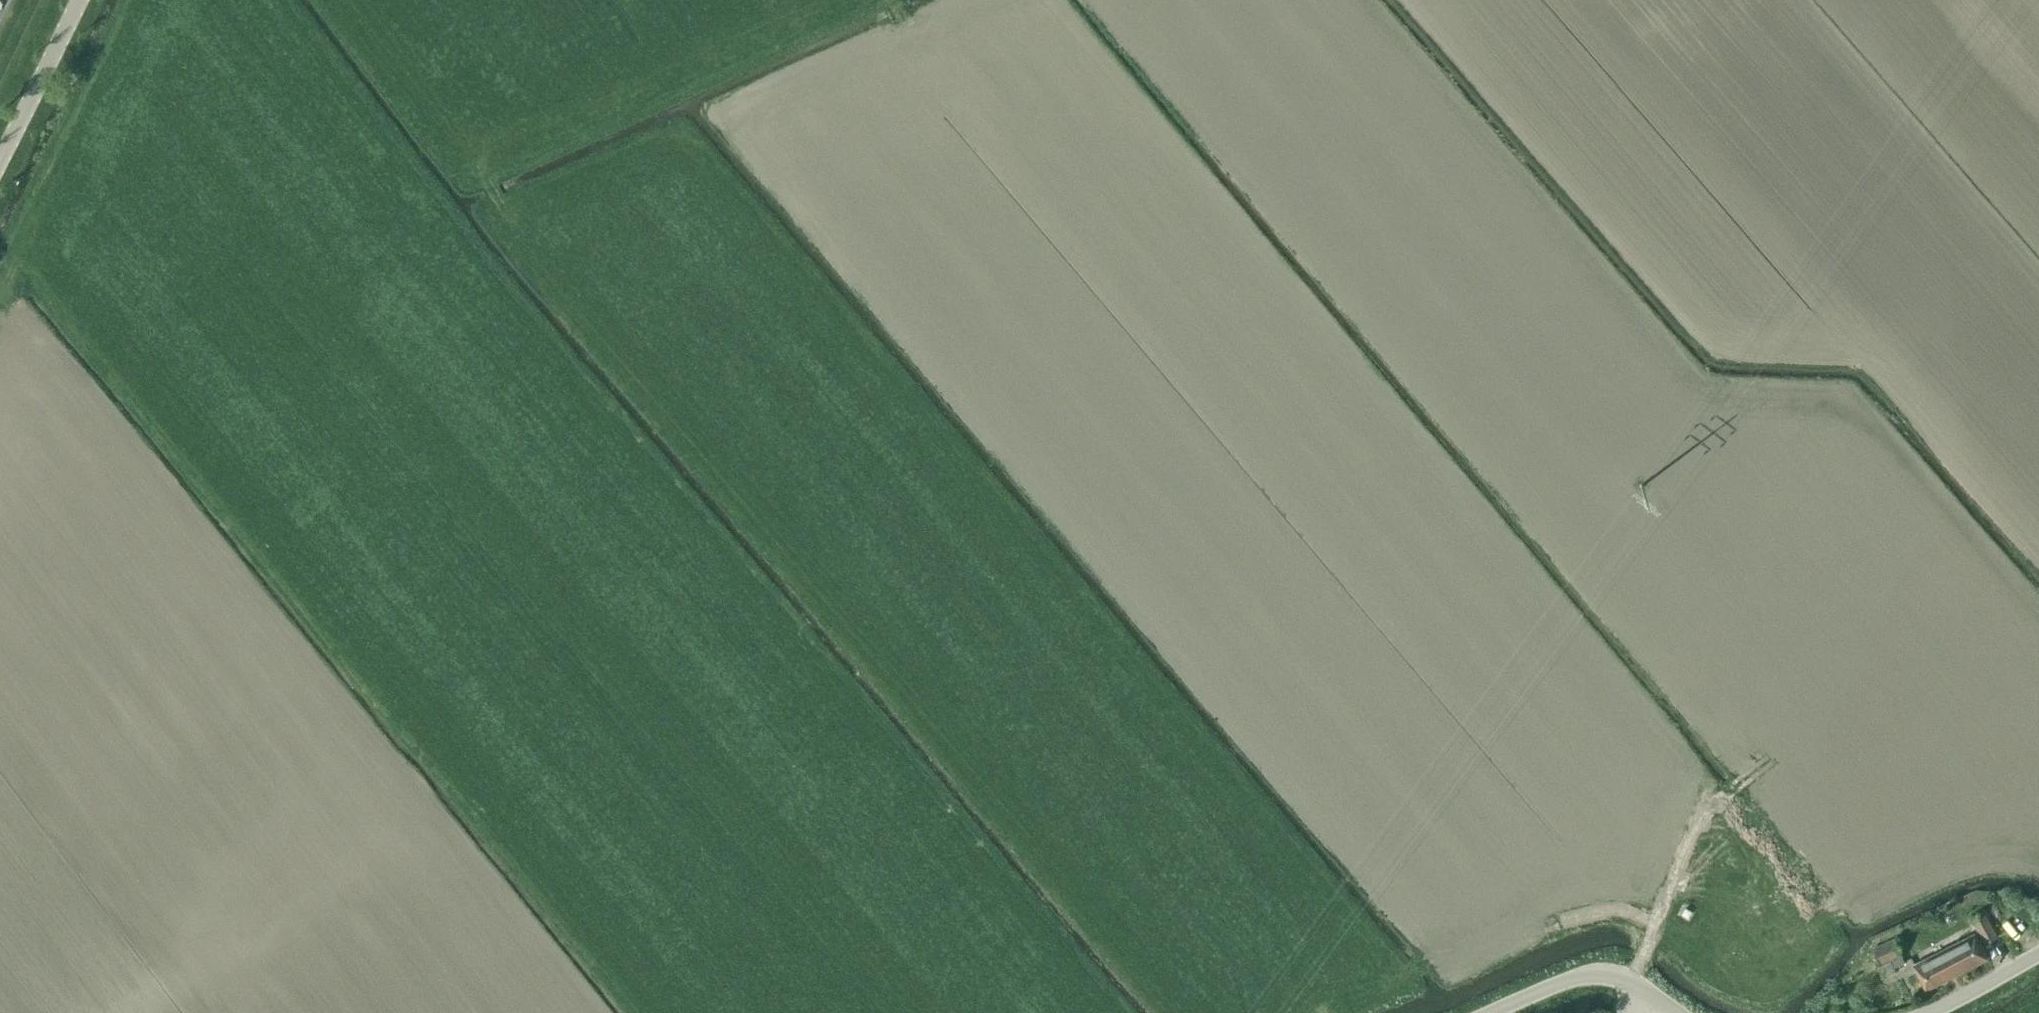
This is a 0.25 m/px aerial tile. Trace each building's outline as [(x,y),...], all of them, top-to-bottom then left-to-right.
[(1971,918),(1984,943),(1997,936),(1984,911),(1971,918)] [(1942,950),(1913,965),(1918,973),(1906,979),(1914,994),(1925,988),(1926,990),(1988,958),(1975,933),(1964,939),(1958,928),(1936,939),(1942,950)] [(1901,955),(1894,938),(1873,947),(1880,965),(1891,960),(1901,955)] [(1880,965),(1879,965),(1884,977),(1896,972),(1894,967),(1893,964),(1891,960),(1880,965)]
